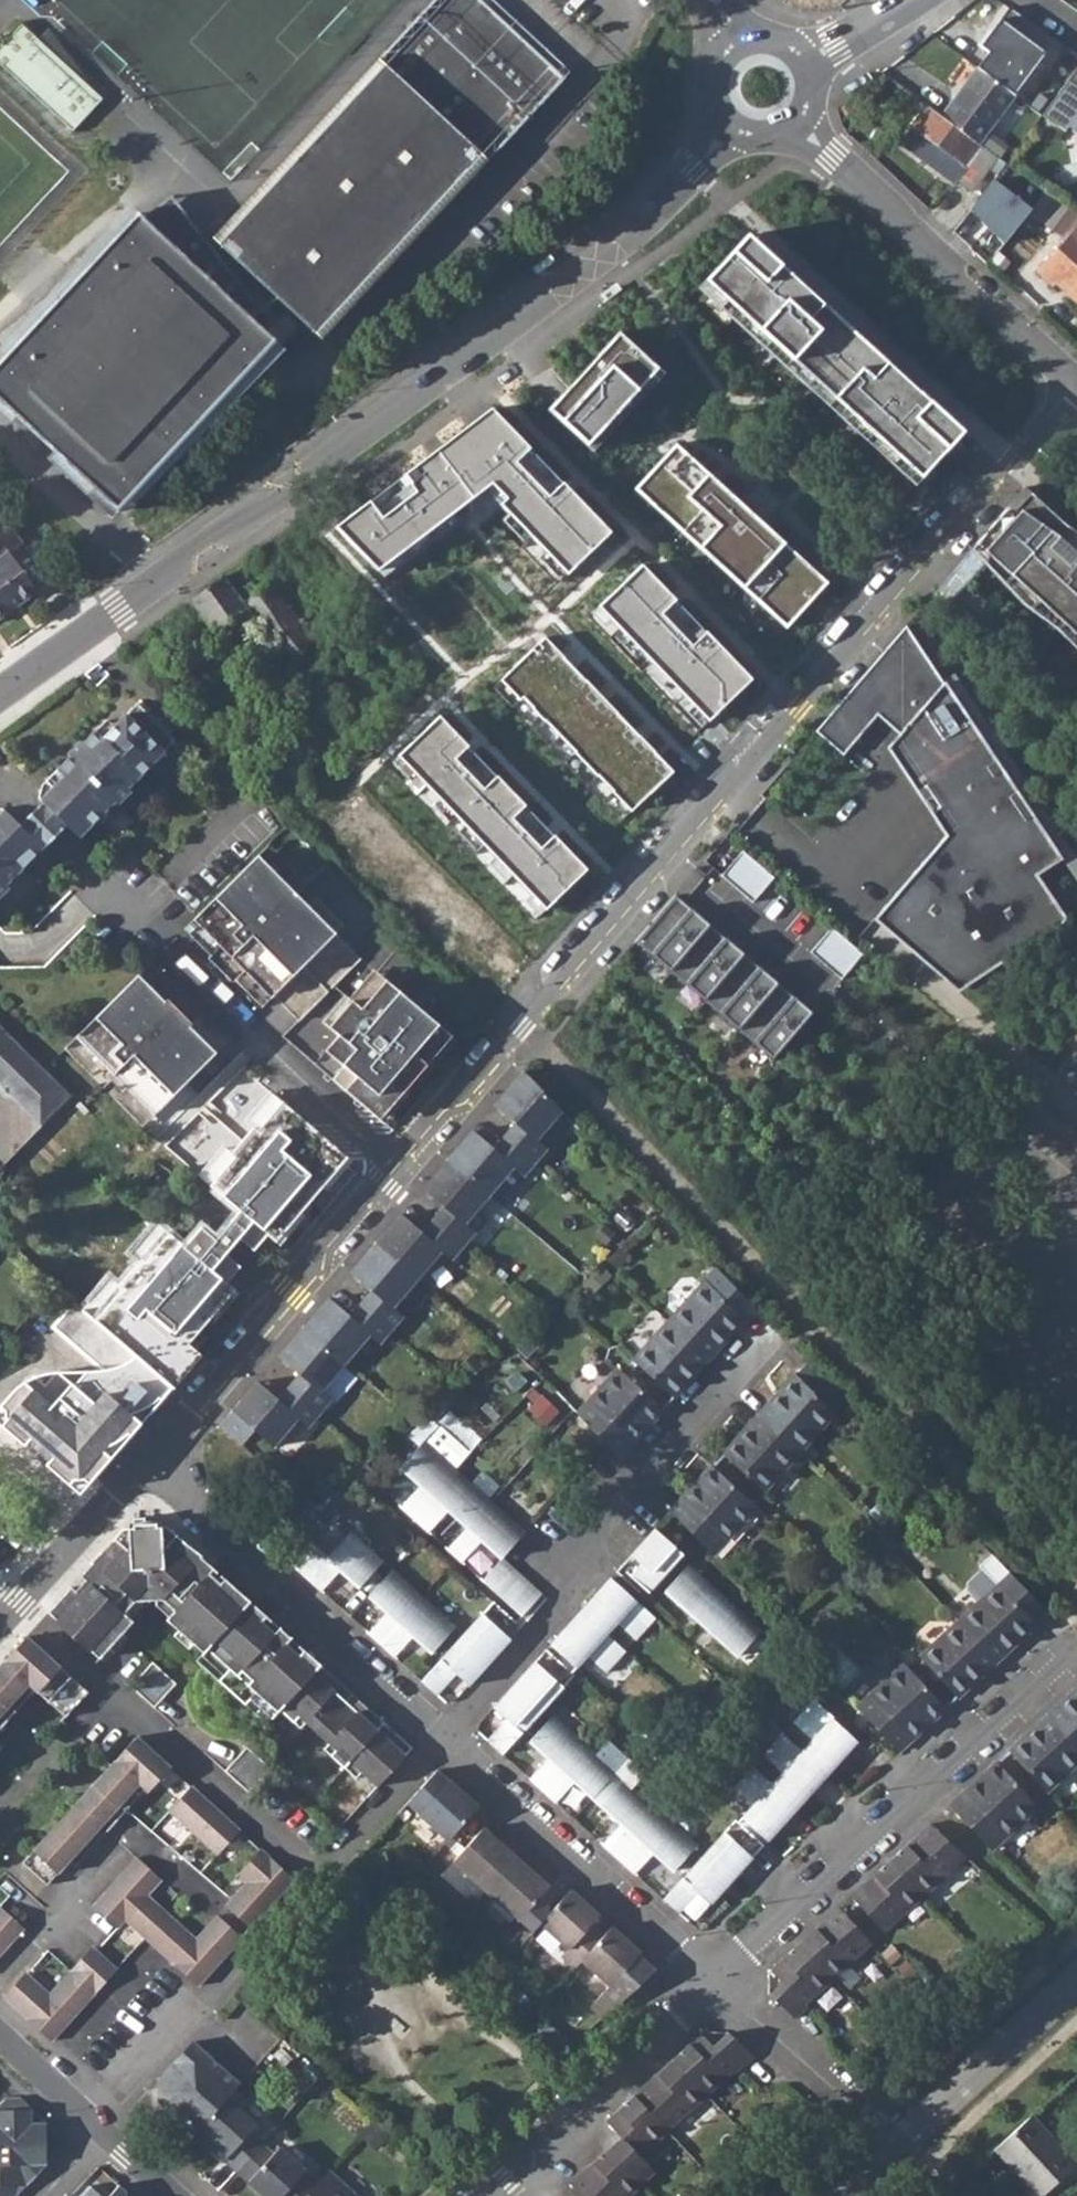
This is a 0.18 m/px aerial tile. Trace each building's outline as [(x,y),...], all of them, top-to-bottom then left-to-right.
[(491,0),(434,0),(213,238),(322,340),(570,73),(491,0)] [(989,52),(977,67),(1014,95),(1045,53),(1000,20),(981,46),(989,52)] [(0,47),(0,64),(72,132),(103,99),(22,24),(0,47)] [(988,130),(1014,95),(977,67),(942,116),(979,143),(988,130)] [(1065,78),(1038,117),(1063,135),(1068,128),(1076,134),(1076,87),(1065,78)] [(972,190),(997,157),(979,143),(942,116),(927,106),(912,126),(929,138),(919,151),(972,190)] [(979,143),(997,157),(1007,144),(988,130),(979,143)] [(1028,214),(1052,231),(1065,240),(1076,227),(1076,214),(1045,191),(1028,214)] [(119,510),(275,343),(246,316),(258,307),(171,196),(142,219),(136,213),(71,283),(67,279),(64,280),(51,290),(47,294),(41,304),(41,306),(41,307),(44,311),(5,353),(0,359),(0,399),(119,510)] [(1065,240),(1035,271),(1052,287),(1055,283),(1060,279),(1076,295),(1076,227),(1065,240)] [(908,486),(956,430),(750,245),(698,302),(908,486)] [(1076,304),(1076,295),(1060,279),(1055,283),(1076,304)] [(51,290),(0,329),(0,347),(5,353),(44,311),(41,307),(41,306),(41,304),(47,294),(51,290)] [(582,451),(658,371),(617,333),(541,413),(582,451)] [(611,537),(492,411),(338,528),(380,574),(487,489),(570,576),(611,537)] [(784,631),(827,584),(673,444),(630,491),(784,631)] [(1076,635),(1076,537),(1025,491),(936,590),(949,602),(993,558),(1076,635)] [(0,558),(0,617),(37,591),(9,551),(0,558)] [(639,570),(596,611),(705,725),(748,684),(639,570)] [(353,681),(368,664),(343,633),(337,639),(324,626),(312,635),(271,582),(244,602),(224,575),(193,598),(280,721),(316,696),(341,671),(353,681)] [(900,735),(908,742),(903,750),(927,787),(941,807),(954,827),(947,836),(874,920),(885,930),(893,920),(960,977),(1062,910),(1039,876),(1064,859),(946,683),(945,684),(907,627),(816,733),(844,757),(878,716),(900,735)] [(546,633),(502,676),(632,809),(676,766),(546,633)] [(159,722),(139,703),(116,727),(104,738),(97,731),(44,786),(39,797),(44,802),(67,825),(81,838),(117,801),(119,804),(132,791),(129,789),(178,741),(172,735),(176,732),(162,718),(159,722)] [(435,716),(393,757),(544,912),(586,871),(435,716)] [(104,738),(116,727),(109,719),(97,731),(104,738)] [(908,742),(900,735),(889,748),(918,793),(927,787),(903,750),(908,742)] [(67,825),(44,802),(21,825),(44,848),(67,825)] [(947,836),(954,827),(941,807),(932,813),(947,836)] [(3,808),(0,808),(0,897),(10,887),(7,884),(44,848),(21,825),(3,808)] [(723,876),(753,902),(775,877),(745,851),(723,876)] [(196,917),(222,944),(220,946),(229,956),(245,972),(248,970),(300,1020),(362,958),(337,934),(333,937),(307,911),(310,907),(258,855),(196,917)] [(635,941),(773,1058),(813,1012),(674,895),(635,941)] [(893,920),(885,930),(960,993),(1069,921),(1062,910),(960,977),(893,920)] [(811,951),(843,979),(864,955),(832,927),(811,951)] [(167,999),(165,1002),(138,975),(76,1037),(154,1115),(216,1053),(190,1027),(192,1024),(178,1009),(167,999)] [(449,1034),(388,982),(364,1010),(355,1001),(331,1027),(340,1035),(326,1051),(344,1066),(357,1077),(345,1090),(359,1102),(378,1118),(402,1090),(405,1092),(428,1065),(425,1063),(449,1034)] [(72,1095),(0,1024),(0,1087),(41,1127),(72,1095)] [(357,1077),(344,1066),(332,1079),(345,1090),(357,1077)] [(516,1123),(505,1136),(536,1163),(547,1149),(537,1140),(563,1111),(524,1071),(495,1105),(516,1123)] [(121,1289),(96,1318),(174,1386),(200,1355),(188,1344),(211,1318),(208,1316),(232,1288),(226,1282),(239,1266),(225,1254),(239,1237),(254,1250),(267,1234),(273,1239),(297,1211),(300,1214),(324,1186),(321,1184),(345,1156),(282,1101),(258,1130),(254,1127),(230,1154),(234,1157),(211,1185),(240,1211),(215,1239),(201,1227),(184,1247),(169,1233),(144,1262),(141,1258),(118,1285),(121,1289)] [(473,1131),(448,1160),(490,1196),(514,1167),(524,1176),(536,1163),(505,1136),(494,1148),(473,1131)] [(444,1207),(433,1219),(464,1246),(476,1232),(466,1224),(490,1196),(448,1160),(423,1189),(444,1207)] [(401,1214),(376,1243),(418,1279),(442,1251),(452,1260),(464,1246),(433,1219),(422,1232),(401,1214)] [(372,1290),(361,1303),(392,1330),(404,1316),(394,1307),(418,1279),(376,1243),(351,1272),(372,1290)] [(705,1283),(667,1323),(708,1360),(743,1322),(705,1283)] [(329,1298),(304,1327),(346,1363),(371,1335),(381,1344),(392,1330),(361,1303),(350,1316),(329,1298)] [(77,1301),(75,1304),(83,1312),(85,1309),(77,1301)] [(62,1335),(83,1312),(75,1304),(54,1328),(62,1335)] [(96,1318),(85,1309),(83,1312),(171,1388),(174,1386),(96,1318)] [(110,1460),(171,1388),(83,1312),(62,1335),(103,1369),(89,1371),(76,1386),(60,1374),(56,1374),(46,1386),(36,1378),(29,1386),(27,1385),(4,1410),(5,1422),(73,1483),(85,1482),(106,1456),(110,1460)] [(631,1361),(672,1399),(708,1360),(667,1323),(631,1361)] [(304,1327),(279,1356),(300,1374),(289,1387),(320,1414),(332,1400),(322,1391),(346,1363),(304,1327)] [(616,1370),(577,1412),(619,1456),(660,1411),(616,1370)] [(795,1376),(757,1417),(798,1454),(833,1416),(795,1376)] [(279,1400),(257,1381),(232,1411),(219,1426),(242,1446),(255,1430),(274,1447),(298,1419),(308,1428),(320,1414),(289,1387),(279,1400)] [(757,1417),(721,1455),(762,1492),(798,1454),(757,1417)] [(414,1519),(458,1472),(423,1441),(400,1466),(420,1484),(400,1507),(414,1519)] [(710,1467),(671,1510),(712,1554),(755,1508),(710,1467)] [(489,1499),(458,1472),(414,1519),(428,1531),(448,1509),(467,1526),(489,1499)] [(525,1531),(489,1499),(467,1526),(447,1548),(462,1562),(482,1539),(502,1557),(525,1531)] [(280,1710),(320,1664),(304,1650),(299,1656),(245,1608),(250,1602),(225,1578),(220,1583),(209,1573),(214,1568),(156,1517),(132,1518),(80,1575),(85,1579),(74,1590),(70,1586),(47,1612),(98,1658),(133,1622),(124,1613),(135,1601),(162,1599),(174,1610),(166,1619),(203,1653),(196,1661),(266,1724),(280,1710)] [(653,1527),(625,1559),(615,1571),(638,1591),(642,1587),(647,1591),(682,1553),(653,1527)] [(350,1531),(328,1556),(315,1545),(311,1541),(291,1564),(322,1591),(341,1570),(360,1587),(383,1561),(350,1531)] [(977,1605),(957,1623),(995,1663),(1048,1615),(991,1556),(979,1568),(982,1571),(966,1585),(966,1593),(977,1605)] [(482,1580),(521,1615),(542,1593),(502,1557),(482,1580)] [(662,1591),(698,1623),(724,1595),(688,1563),(662,1591)] [(424,1598),(411,1586),(392,1569),(369,1595),(387,1612),(368,1633),(381,1645),(424,1598)] [(580,1610),(606,1633),(616,1622),(635,1639),(654,1617),(610,1577),(580,1610)] [(761,1628),(724,1595),(698,1623),(735,1657),(761,1628)] [(424,1598),(381,1645),(394,1657),(413,1635),(432,1652),(455,1626),(424,1598)] [(493,1601),(422,1681),(437,1695),(456,1673),(469,1685),(522,1626),(493,1601)] [(606,1633),(580,1610),(579,1611),(550,1644),(576,1667),(586,1655),(605,1672),(625,1650),(606,1633)] [(957,1623),(918,1658),(955,1698),(995,1663),(957,1623)] [(86,1692),(25,1636),(0,1663),(0,1725),(33,1689),(64,1716),(86,1692)] [(811,1654),(842,1688),(861,1670),(830,1637),(811,1654)] [(502,1754),(574,1674),(546,1649),(493,1707),(507,1719),(487,1741),(502,1754)] [(153,1707),(176,1683),(151,1661),(129,1686),(153,1707)] [(377,1786),(412,1747),(320,1664),(280,1710),(301,1729),(306,1723),(329,1743),(324,1749),(357,1779),(362,1773),(377,1786)] [(943,1709),(902,1665),(856,1706),(898,1750),(943,1709)] [(1046,1717),(1052,1723),(1076,1751),(1076,1689),(1046,1717)] [(857,1740),(813,1699),(792,1722),(812,1739),(801,1750),(827,1773),(857,1740)] [(585,1743),(553,1714),(530,1740),(549,1757),(530,1778),(543,1791),(585,1743)] [(1007,1752),(1016,1761),(1044,1793),(1076,1764),(1076,1751),(1052,1723),(1046,1717),(1007,1752)] [(798,1806),(827,1773),(801,1750),(782,1733),(763,1755),(782,1772),(772,1783),(798,1806)] [(147,1791),(170,1767),(136,1736),(92,1785),(117,1807),(138,1783),(147,1791)] [(593,1797),(616,1771),(585,1743),(543,1791),(556,1802),(575,1781),(593,1797)] [(248,1792),(270,1768),(246,1746),(224,1770),(248,1792)] [(995,1763),(950,1804),(963,1817),(991,1847),(1036,1808),(995,1763)] [(798,1806),(772,1783),(753,1766),(733,1789),(752,1806),(742,1818),(767,1840),(798,1806)] [(449,1840),(478,1807),(437,1769),(408,1802),(449,1840)] [(601,1805),(621,1823),(602,1844),(618,1859),(661,1811),(624,1779),(601,1805)] [(77,1802),(102,1824),(117,1807),(92,1785),(77,1802)] [(217,1855),(239,1830),(190,1785),(168,1810),(217,1855)] [(48,1884),(102,1824),(77,1802),(23,1862),(48,1884)] [(661,1811),(618,1859),(635,1873),(654,1852),(674,1870),(697,1844),(661,1811)] [(711,1903),(764,1844),(735,1819),(663,1899),(679,1913),(697,1891),(711,1903)] [(923,1895),(965,1856),(929,1822),(889,1859),(923,1895)] [(485,1892),(524,1848),(512,1838),(505,1846),(483,1826),(452,1863),(485,1892)] [(518,1922),(549,1885),(529,1866),(536,1859),(524,1848),(485,1892),(518,1922)] [(251,1928),(294,1879),(261,1849),(239,1874),(247,1882),(226,1905),(251,1928)] [(199,1986),(242,1937),(217,1915),(196,1939),(148,1896),(162,1879),(136,1857),(93,1906),(117,1928),(124,1919),(199,1986)] [(883,1931),(923,1895),(889,1859),(850,1895),(883,1931)] [(581,1961),(604,1935),(591,1924),(599,1916),(570,1890),(540,1924),(569,1949),(561,1956),(574,1968),(581,1961)] [(24,1929),(0,1906),(0,1955),(24,1929)] [(832,1978),(872,1942),(838,1906),(799,1943),(832,1978)] [(581,1961),(609,1986),(591,2006),(604,2018),(655,1970),(611,1927),(604,1935),(581,1961)] [(805,2003),(832,1978),(799,1943),(771,1968),(783,1981),(769,1994),(795,2017),(807,2006),(805,2003)] [(52,2041),(117,1969),(93,1947),(49,1993),(26,1972),(4,1997),(52,2041)] [(735,2072),(753,2055),(728,2032),(713,2045),(701,2033),(674,2058),(707,2093),(733,2069),(735,2072)] [(159,2100),(195,2133),(226,2099),(240,2084),(193,2041),(158,2080),(159,2100)] [(668,2130),(707,2093),(674,2058),(635,2094),(668,2130)] [(643,2183),(655,2171),(640,2155),(668,2130),(635,2094),(607,2120),(621,2136),(609,2147),(643,2183)] [(58,2152),(58,2133),(21,2098),(5,2098),(0,2104),(0,2195),(16,2195),(58,2152)] [(260,2142),(266,2135),(226,2099),(195,2133),(235,2170),(260,2142)] [(1076,2163),(1032,2115),(995,2149),(1028,2185),(1026,2187),(1035,2195),(1042,2195),(1076,2163)] [(318,2181),(279,2146),(273,2153),(260,2142),(235,2170),(264,2195),(304,2195),(318,2181)] [(643,2183),(609,2147),(570,2183),(582,2195),(628,2195),(643,2183)] [(328,2170),(318,2181),(304,2195),(357,2195),(328,2170)] [(109,2195),(131,2195),(119,2186),(109,2195)]
